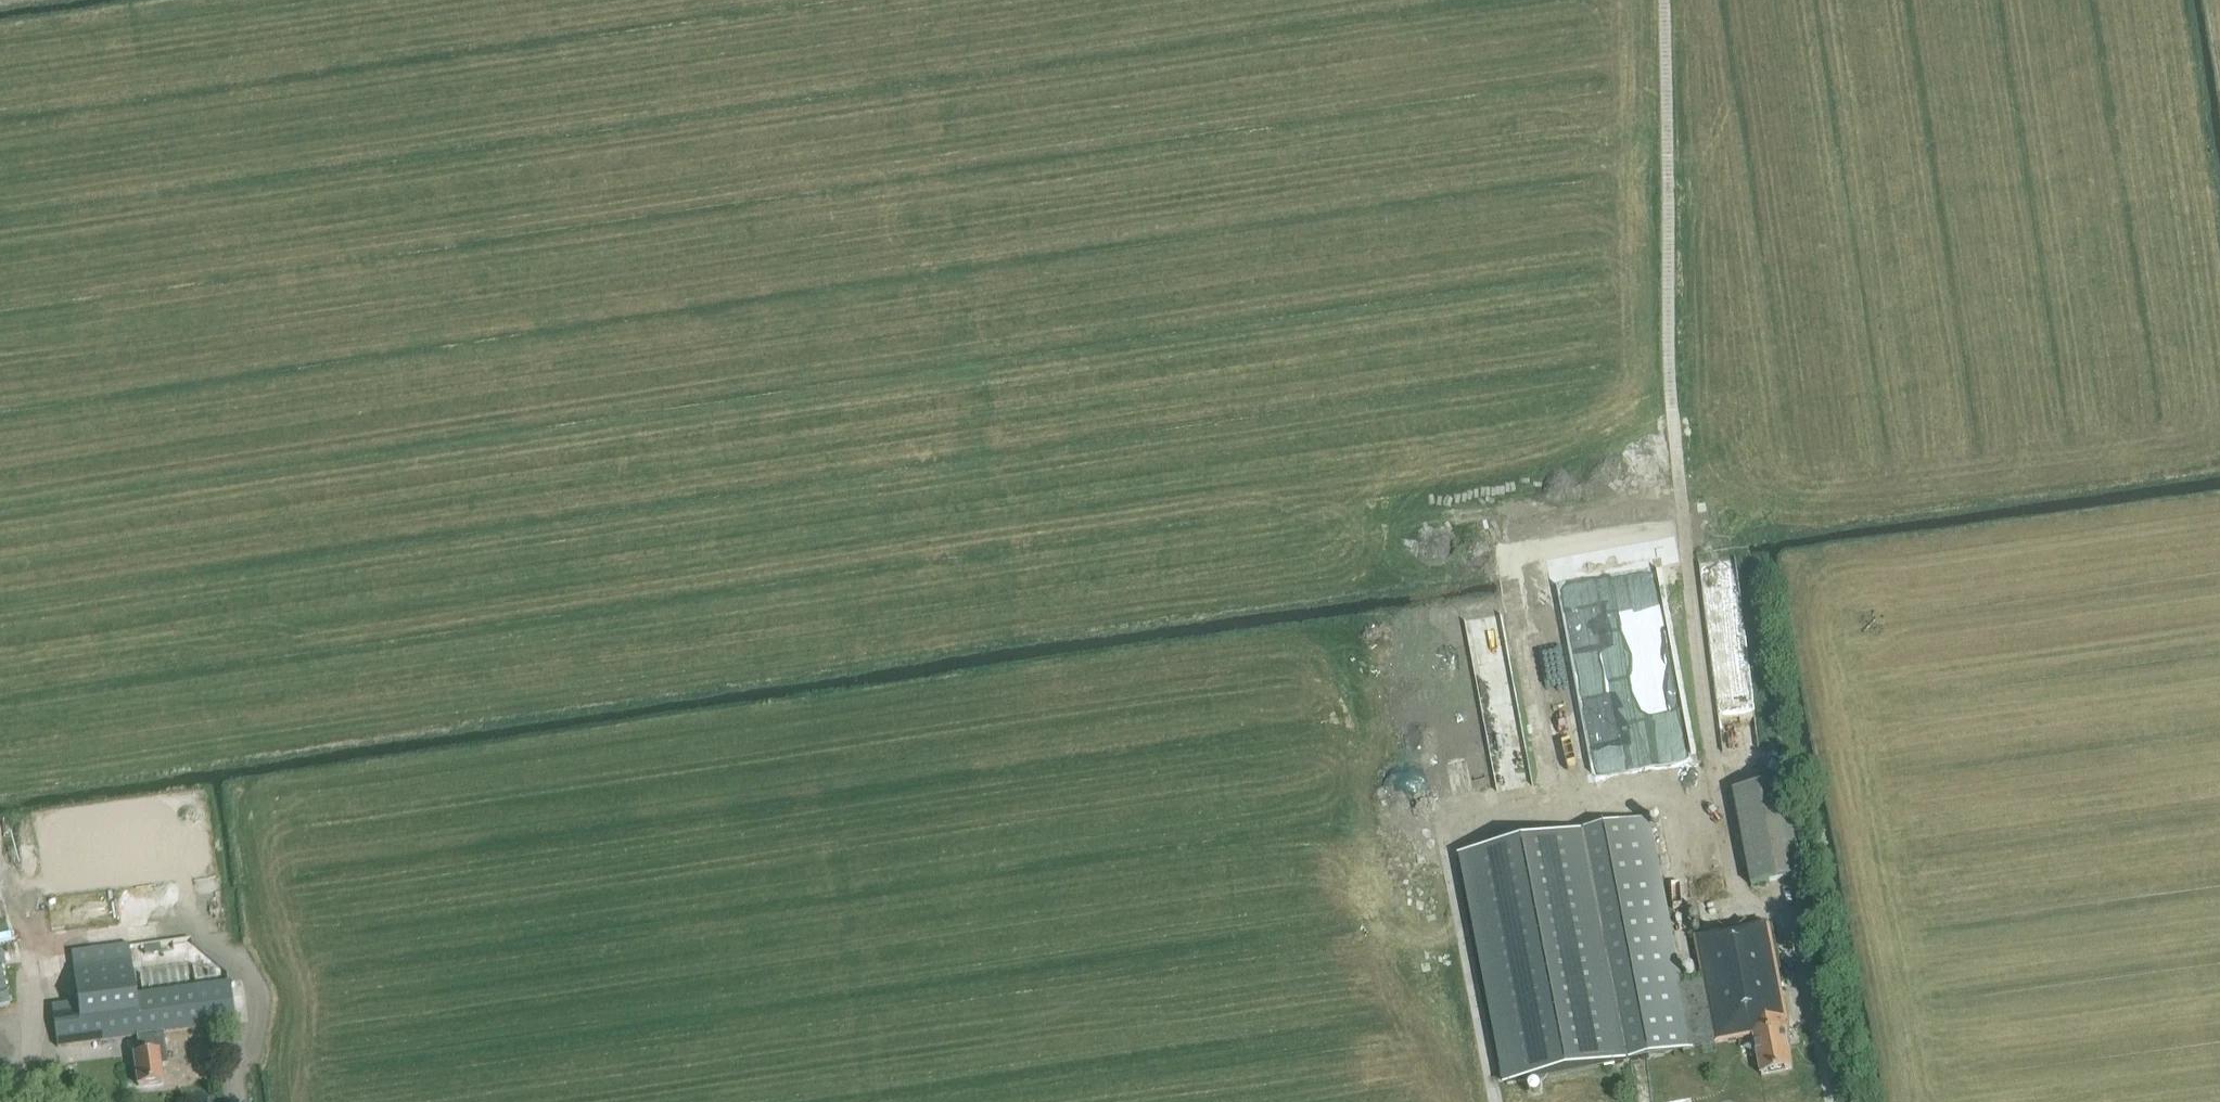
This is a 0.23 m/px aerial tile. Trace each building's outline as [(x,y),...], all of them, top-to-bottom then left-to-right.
[(1612,668),(1624,732),(1654,727),(1642,663),(1612,668)] [(1736,790),(1749,885),(1802,878),(1788,782),(1736,790)] [(1507,1085),(1602,1066),(1692,1049),(1692,1047),(1751,1036),(1759,1075),(1789,1070),(1782,1030),(1787,1029),(1767,925),(1744,929),(1743,925),(1693,935),(1702,981),(1680,985),(1648,818),(1462,855),(1507,1085)] [(51,1007),(57,1049),(136,1039),(138,1054),(133,1055),(137,1087),(163,1084),(160,1067),(168,1066),(164,1034),(235,1024),(230,982),(136,994),(130,949),(71,956),(78,1004),(51,1007)] [(10,1004),(2,968),(6,967),(3,954),(0,955),(0,1007),(10,1004)]
